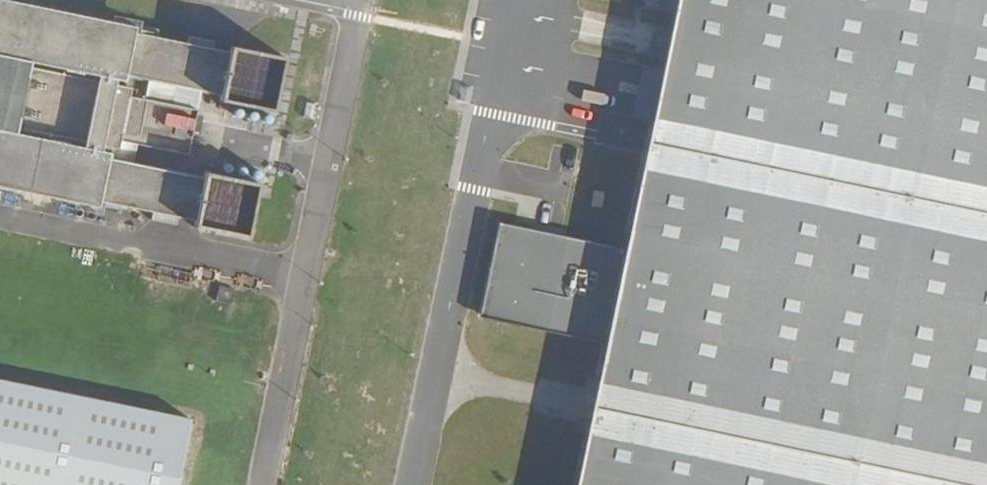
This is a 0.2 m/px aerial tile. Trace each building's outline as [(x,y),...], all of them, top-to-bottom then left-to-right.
[(98,207),(100,202),(192,220),(196,226),(249,237),(260,183),(205,172),(203,178),(110,160),(111,152),(85,148),(87,143),(117,149),(122,141),(187,156),(197,109),(132,96),(132,89),(98,81),(98,76),(126,83),(129,70),(221,90),(220,101),(274,112),(286,57),(230,46),(230,51),(136,32),(136,27),(5,0),(0,0),(0,188),(98,207)] [(633,250),(505,224),(486,316),(614,342),(584,484),(986,484),(986,0),(685,0),(633,250)] [(655,119),(665,68),(643,64),(634,116),(655,119)] [(0,383),(0,484),(178,484),(191,423),(0,383)]
